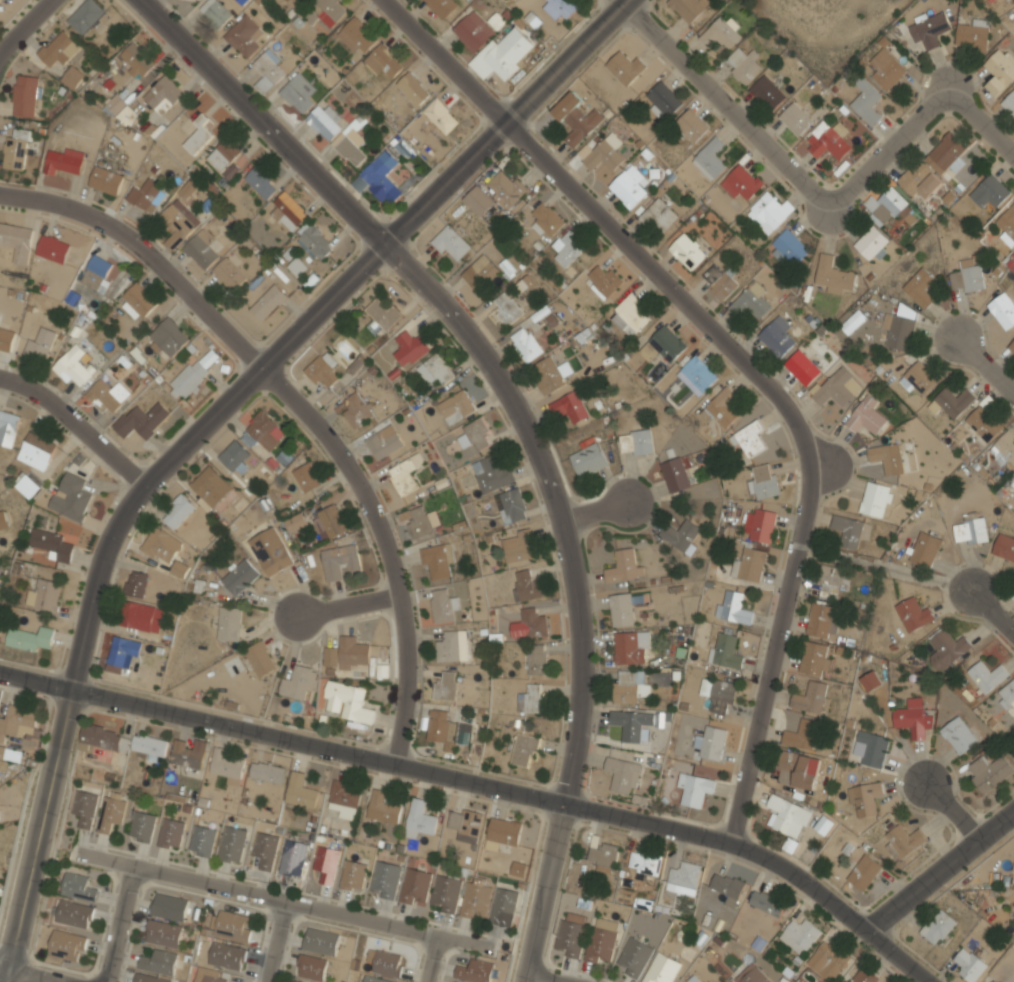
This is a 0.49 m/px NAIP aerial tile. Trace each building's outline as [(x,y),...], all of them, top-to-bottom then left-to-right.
[(82,36),(106,13),(93,0),(87,0),(67,21),(82,36)] [(219,28),(233,15),(218,0),(208,0),(199,8),(219,28)] [(339,0),(315,0),(309,6),(330,27),(348,9),(339,0)] [(443,20),(459,5),(454,0),(425,0),(443,20)] [(556,20),(562,14),(566,18),(582,3),(579,0),(548,0),(549,1),(542,7),(556,20)] [(666,2),(689,24),(712,2),(710,0),(698,0),(668,0),(666,2)] [(472,52),(494,31),(474,8),(451,29),(472,52)] [(908,24),(915,42),(923,39),(927,50),(939,45),(935,35),(951,28),(944,10),(908,24)] [(261,29),(246,13),(223,36),(246,59),(261,44),(253,37),(261,29)] [(366,33),(370,29),(355,14),(336,33),(359,56),(374,41),(366,33)] [(734,29),(739,25),(730,16),(725,21),(719,15),(697,37),(705,44),(712,37),(726,51),(741,36),(734,29)] [(989,20),(972,19),(971,25),(957,23),(955,45),(986,48),(989,20)] [(491,40),(468,63),(484,79),(493,69),(503,80),(536,46),(515,25),(495,44),(491,40)] [(51,68),(58,61),(63,65),(81,48),(62,29),(37,54),(51,68)] [(117,56),(139,78),(154,63),(133,41),(117,56)] [(388,69),(392,74),(402,64),(381,43),(363,61),(379,78),(388,69)] [(251,65),(263,76),(255,85),(265,94),(285,72),(277,65),(283,59),(269,46),(251,65)] [(869,61),(877,69),(870,75),(885,90),(907,69),(883,46),(869,61)] [(995,77),(986,85),(996,95),(1013,77),(1013,59),(1001,46),(982,64),(995,77)] [(746,85),(761,69),(753,61),(760,54),(752,47),(745,54),(738,47),(722,62),(746,85)] [(648,65),(633,51),(626,58),(618,51),(604,65),(626,87),(648,65)] [(74,90),(85,75),(71,65),(60,80),(74,90)] [(396,83),(419,106),(433,92),(410,69),(396,83)] [(316,100),(308,94),(315,85),(298,70),(278,93),(303,114),(316,100)] [(771,112),(787,95),(765,73),(748,89),(771,112)] [(34,117),(39,76),(16,74),(11,114),(34,117)] [(142,97),(161,115),(184,92),(165,74),(142,97)] [(872,107),(883,96),(863,75),(855,84),(862,91),(849,104),(871,127),(881,117),(872,107)] [(653,102),(650,105),(665,120),(683,101),(660,78),(645,94),(653,102)] [(575,148),(605,117),(589,101),(588,102),(573,88),(551,110),(572,131),(565,138),(575,148)] [(1013,118),(1013,90),(1000,103),(1013,118)] [(105,104),(113,113),(125,103),(117,93),(105,104)] [(422,110),(446,135),(460,120),(436,96),(422,110)] [(815,120),(794,100),(778,116),(798,136),(815,120)] [(330,105),(325,111),(318,104),(305,118),(328,141),(347,122),(330,105)] [(131,126),(139,113),(125,105),(117,117),(131,126)] [(673,123),(693,144),(710,127),(689,107),(673,123)] [(192,121),(198,128),(182,144),(193,155),(213,134),(204,126),(210,120),(202,111),(192,121)] [(851,148),(826,120),(813,132),(819,138),(808,148),(818,158),(827,149),(838,161),(851,148)] [(17,171),(34,136),(17,127),(12,137),(11,137),(0,161),(0,163),(17,171)] [(366,141),(352,127),(334,146),(356,168),(367,156),(359,147),(366,141)] [(968,147),(951,130),(925,157),(942,173),(968,147)] [(592,170),(600,162),(609,172),(624,158),(614,148),(620,143),(608,131),(580,158),(592,170)] [(711,181),(728,163),(719,154),(727,146),(716,134),(690,159),(711,181)] [(205,158),(228,180),(248,158),(225,137),(205,158)] [(78,175),(85,152),(65,147),(64,152),(50,148),(43,172),(56,176),(58,169),(78,175)] [(399,162),(385,149),(352,183),(360,191),(367,185),(388,206),(403,191),(387,174),(399,162)] [(898,180),(921,203),(942,182),(919,159),(898,180)] [(764,183),(741,160),(718,183),(733,198),(740,191),(748,199),(764,183)] [(646,177),(631,162),(607,186),(630,209),(647,192),(638,184),(646,177)] [(280,186),(257,163),(244,177),(266,200),(280,186)] [(88,185),(116,196),(124,175),(96,164),(88,185)] [(486,186),(508,208),(528,189),(505,167),(486,186)] [(969,195),(982,208),(989,201),(995,207),(1010,192),(991,173),(969,195)] [(127,196),(145,213),(165,192),(150,177),(139,189),(136,187),(127,196)] [(185,198),(197,187),(190,180),(178,191),(185,198)] [(464,198),(482,218),(498,203),(479,183),(464,198)] [(876,202),(871,197),(862,205),(884,227),(898,213),(903,218),(913,208),(891,187),(876,202)] [(790,210),(765,189),(745,213),(761,226),(767,220),(776,227),(790,210)] [(277,208),(272,214),(291,232),(309,214),(285,190),(272,203),(277,208)] [(660,235),(682,212),(662,193),(640,216),(660,235)] [(165,243),(172,250),(200,223),(177,199),(156,219),(172,235),(165,243)] [(533,223),(548,238),(565,221),(543,199),(530,212),(537,219),(533,223)] [(1003,229),(998,234),(1011,246),(1013,243),(1013,201),(995,221),(1003,229)] [(295,237),(318,262),(336,246),(312,221),(295,237)] [(430,240),(454,264),(471,246),(448,223),(430,240)] [(16,247),(13,263),(28,265),(33,229),(0,224),(0,245),(16,247)] [(890,242),(873,225),(854,244),(871,262),(890,242)] [(809,249),(787,226),(771,242),(777,247),(771,252),(782,263),(789,257),(795,264),(809,249)] [(552,255),(564,268),(587,245),(569,227),(551,244),(557,250),(552,255)] [(707,253),(684,230),(667,248),(690,271),(707,253)] [(182,249),(204,271),(220,256),(198,233),(182,249)] [(63,264),(70,244),(43,234),(36,254),(63,264)] [(460,275),(475,290),(499,267),(484,252),(460,275)] [(814,288),(851,294),(856,270),(833,266),(835,254),(820,252),(814,288)] [(101,292),(115,264),(93,254),(80,282),(101,292)] [(286,266),(299,279),(310,268),(297,255),(286,266)] [(233,292),(248,277),(227,256),(211,271),(233,292)] [(1013,271),(1013,260),(1010,257),(1004,264),(1013,271)] [(497,265),(508,279),(517,272),(505,258),(497,265)] [(961,270),(949,273),(952,288),(963,286),(964,292),(985,288),(979,258),(959,262),(961,270)] [(699,279),(722,302),(740,284),(716,261),(699,279)] [(604,271),(597,264),(583,279),(605,299),(623,279),(608,266),(604,271)] [(936,296),(929,288),(937,280),(923,266),(902,286),(924,308),(936,296)] [(142,318),(158,303),(137,281),(121,297),(142,318)] [(249,308),(263,321),(289,296),(275,282),(249,308)] [(727,307),(736,315),(744,307),(758,321),(773,305),(751,283),(727,307)] [(1005,291),(987,304),(1005,330),(1013,324),(1013,304),(1005,291)] [(652,315),(631,292),(614,307),(619,313),(613,319),(629,336),(652,315)] [(401,315),(380,293),(365,308),(374,318),(367,325),(378,337),(401,315)] [(907,351),(918,309),(899,304),(896,315),(886,312),(882,328),(889,330),(886,345),(907,351)] [(840,325),(848,334),(866,317),(858,308),(840,325)] [(792,328),(779,314),(757,336),(780,359),(796,343),(786,334),(792,328)] [(190,337),(168,315),(148,336),(170,357),(190,337)] [(688,345),(665,322),(637,350),(651,365),(660,356),(668,364),(688,345)] [(527,362),(544,350),(525,324),(509,336),(527,362)] [(9,352),(15,331),(0,327),(0,349),(9,352)] [(400,346),(392,355),(407,369),(428,346),(406,327),(394,340),(400,346)] [(28,334),(22,352),(48,361),(57,335),(44,330),(42,338),(28,334)] [(1006,347),(1013,355),(1013,339),(1006,347)] [(85,352),(76,343),(51,368),(67,384),(72,379),(80,388),(93,375),(78,360),(85,352)] [(170,383),(183,397),(222,359),(209,345),(170,383)] [(318,384),(322,380),(329,386),(339,376),(332,369),(339,362),(325,348),(304,370),(318,384)] [(784,364),(806,386),(822,371),(800,348),(784,364)] [(435,378),(439,384),(454,375),(439,352),(415,367),(426,384),(435,378)] [(699,396),(719,376),(696,353),(676,373),(699,396)] [(563,376),(572,372),(567,362),(557,367),(551,355),(530,366),(545,398),(568,387),(563,376)] [(916,388),(923,395),(938,380),(918,360),(899,380),(912,393),(916,388)] [(864,387),(842,364),(809,395),(820,406),(831,397),(841,408),(864,387)] [(111,388),(100,378),(85,394),(110,417),(131,394),(118,381),(111,388)] [(740,412),(729,402),(736,395),(726,385),(701,409),(722,430),(740,412)] [(954,420),(976,398),(967,389),(959,397),(947,385),(928,405),(935,412),(940,406),(954,420)] [(476,410),(465,388),(437,403),(447,425),(476,410)] [(590,415),(577,389),(551,402),(558,418),(567,414),(572,424),(590,415)] [(350,406),(342,413),(357,429),(375,412),(355,390),(345,400),(350,406)] [(857,433),(863,425),(875,435),(888,420),(874,408),(879,403),(869,394),(844,422),(857,433)] [(171,414),(158,400),(145,413),(135,403),(112,426),(124,438),(134,428),(145,439),(171,414)] [(965,420),(987,443),(1003,427),(981,405),(965,420)] [(258,440),(269,451),(287,433),(263,409),(238,434),(251,447),(258,440)] [(0,410),(0,445),(13,448),(21,415),(0,410)] [(473,442),(478,450),(494,442),(481,417),(462,427),(465,433),(458,437),(463,447),(473,442)] [(746,457),(768,447),(756,421),(728,434),(734,446),(740,444),(746,457)] [(377,460),(404,444),(392,423),(364,439),(377,460)] [(654,452),(651,428),(618,432),(621,456),(654,452)] [(1013,468),(1013,436),(1008,430),(990,448),(1012,470),(1013,468)] [(17,460),(45,471),(57,443),(28,432),(17,460)] [(217,456),(238,476),(247,466),(243,462),(251,453),(235,438),(217,456)] [(568,452),(580,478),(609,465),(597,439),(568,452)] [(869,460),(882,458),(885,475),(903,472),(899,443),(867,447),(869,460)] [(471,463),(483,494),(513,482),(501,451),(471,463)] [(401,496),(419,486),(409,469),(424,461),(419,452),(386,470),(401,496)] [(691,486),(681,455),(660,462),(670,493),(691,486)] [(292,471),(305,493),(322,483),(309,461),(292,471)] [(754,500),(780,493),(772,462),(752,467),(755,478),(749,480),(754,500)] [(233,487),(210,464),(188,485),(212,508),(233,487)] [(49,509),(82,522),(93,494),(83,490),(87,479),(65,471),(49,509)] [(42,488),(27,474),(16,486),(31,500),(42,488)] [(891,486),(867,481),(860,512),(884,517),(891,486)] [(495,495),(505,525),(528,517),(517,487),(495,495)] [(159,516),(173,530),(197,506),(182,492),(159,516)] [(309,516),(318,532),(325,528),(331,538),(348,529),(334,503),(309,516)] [(399,512),(401,521),(407,519),(412,537),(439,530),(436,517),(429,519),(425,505),(399,512)] [(775,511),(748,506),(742,537),(769,543),(775,511)] [(10,527),(5,510),(0,512),(0,531),(10,527)] [(957,545),(988,540),(984,516),(976,517),(975,511),(963,513),(965,522),(954,524),(957,545)] [(843,532),(839,547),(856,551),(859,537),(866,539),(870,524),(834,515),(831,529),(843,532)] [(690,556),(699,542),(692,538),(700,527),(684,516),(673,532),(664,526),(658,534),(690,556)] [(28,545),(50,551),(48,559),(70,564),(80,524),(58,519),(55,532),(32,527),(28,545)] [(183,542),(156,524),(140,547),(167,565),(183,542)] [(247,539),(267,577),(295,562),(275,524),(247,539)] [(930,568),(942,539),(921,530),(909,560),(930,568)] [(1013,562),(1013,537),(1000,531),(991,552),(1013,562)] [(502,534),(504,564),(535,561),(533,532),(502,534)] [(422,547),(428,580),(451,576),(449,565),(455,564),(451,542),(422,547)] [(326,580),(362,574),(357,543),(321,549),(326,580)] [(734,557),(730,575),(759,582),(766,549),(746,545),(743,559),(734,557)] [(606,582),(644,577),(643,565),(637,566),(634,547),(613,550),(615,567),(604,569),(606,582)] [(237,597),(261,573),(243,556),(219,580),(237,597)] [(183,579),(191,566),(177,558),(170,571),(183,579)] [(819,598),(837,597),(837,589),(844,589),(843,567),(818,567),(819,598)] [(124,595),(143,599),(148,574),(130,569),(124,595)] [(513,597),(536,601),(541,573),(518,569),(513,597)] [(28,590),(25,606),(56,613),(62,583),(38,578),(35,591),(28,590)] [(458,596),(449,597),(448,587),(431,589),(434,623),(460,621),(458,596)] [(715,616),(750,625),(754,609),(741,606),(744,593),(723,588),(715,616)] [(634,624),(633,602),(641,602),(640,592),(609,594),(611,626),(634,624)] [(934,620),(926,602),(917,606),(913,596),(895,604),(907,631),(934,620)] [(157,633),(162,609),(124,600),(118,624),(157,633)] [(805,633),(828,639),(836,608),(813,602),(805,633)] [(217,640),(240,640),(241,607),(218,606),(217,640)] [(536,615),(535,606),(521,607),(522,619),(511,620),(512,638),(547,636),(546,615),(536,615)] [(5,646),(36,652),(37,646),(50,649),(54,629),(40,626),(39,633),(9,627),(5,646)] [(964,636),(955,642),(944,627),(928,638),(936,650),(928,656),(939,672),(972,648),(964,636)] [(468,630),(446,630),(446,640),(437,640),(437,660),(468,660),(468,630)] [(614,664),(643,664),(643,653),(650,653),(649,630),(614,631),(614,664)] [(708,662),(740,669),(743,655),(734,653),(738,635),(715,630),(708,662)] [(138,641),(115,634),(105,669),(128,675),(138,641)] [(339,667),(370,667),(370,644),(357,644),(357,635),(339,635),(339,667)] [(257,677),(276,670),(265,640),(246,647),(257,677)] [(831,645),(804,641),(799,672),(826,676),(831,645)] [(528,644),(528,674),(547,674),(547,644),(528,644)] [(337,646),(323,646),(323,667),(337,667),(337,646)] [(998,661),(990,668),(982,658),(966,671),(985,693),(1009,674),(998,661)] [(311,700),(317,668),(295,664),(293,679),(283,677),(280,694),(311,700)] [(614,703),(638,703),(638,694),(646,694),(646,670),(614,670),(614,703)] [(861,678),(868,692),(883,684),(875,670),(861,678)] [(457,671),(438,671),(438,679),(434,679),(434,699),(457,699),(457,671)] [(730,714),(736,682),(702,676),(699,696),(709,698),(707,710),(730,714)] [(1008,710),(1013,705),(1013,706),(1013,677),(994,696),(1008,710)] [(790,707),(823,712),(828,682),(808,679),(806,696),(792,693),(790,707)] [(367,688),(328,680),(322,709),(341,713),(340,716),(371,723),(375,704),(364,702),(367,688)] [(518,692),(518,712),(543,712),(543,683),(527,683),(527,692),(518,692)] [(912,739),(924,739),(924,729),(930,728),(930,716),(924,716),(923,698),(906,698),(906,708),(893,708),(893,727),(912,727),(912,739)] [(4,744),(6,734),(24,738),(25,733),(34,734),(39,710),(9,705),(7,719),(0,718),(0,743),(4,744)] [(450,711),(431,709),(427,739),(456,743),(459,722),(448,721),(450,711)] [(655,712),(610,710),(609,728),(620,729),(620,741),(643,742),(644,723),(654,723),(655,712)] [(940,728),(958,756),(978,743),(960,715),(940,728)] [(812,751),(819,722),(801,717),(797,733),(784,730),(781,743),(812,751)] [(78,747),(87,749),(88,744),(126,752),(130,731),(83,722),(78,747)] [(705,736),(699,734),(694,755),(720,760),(727,728),(708,723),(705,736)] [(890,741),(863,728),(850,756),(878,769),(890,741)] [(539,736),(516,732),(511,763),(534,767),(539,736)] [(133,747),(140,748),(138,758),(163,762),(167,739),(135,733),(133,747)] [(170,762),(201,769),(207,741),(197,739),(195,746),(175,741),(170,762)] [(228,776),(227,782),(240,785),(245,761),(224,757),(225,749),(215,746),(210,772),(228,776)] [(19,762),(21,752),(0,747),(0,758),(19,762)] [(775,782),(814,790),(821,757),(781,750),(775,782)] [(1013,774),(1013,770),(1004,755),(988,766),(982,757),(965,768),(983,795),(1013,774)] [(634,794),(640,762),(606,756),(602,775),(613,777),(610,789),(634,794)] [(249,777),(282,784),(286,768),(253,760),(249,777)] [(320,790),(304,786),(307,774),(292,770),(284,801),(314,809),(320,790)] [(681,803),(700,808),(702,797),(710,799),(715,780),(680,771),(676,790),(684,792),(681,803)] [(358,808),(364,787),(334,779),(329,801),(358,808)] [(876,814),(874,797),(883,796),(881,782),(847,786),(849,805),(855,805),(857,816),(876,814)] [(81,816),(78,826),(90,829),(99,794),(76,788),(70,813),(81,816)] [(399,824),(403,805),(383,800),(385,791),(373,788),(367,817),(399,824)] [(127,794),(105,789),(96,831),(107,833),(110,823),(120,825),(127,794)] [(802,839),(813,809),(771,794),(766,808),(774,811),(769,826),(802,839)] [(416,828),(435,832),(439,811),(424,809),(425,798),(411,796),(405,835),(415,836),(416,828)] [(477,844),(483,812),(451,806),(447,828),(458,830),(456,840),(477,844)] [(156,814),(134,810),(128,838),(150,843),(156,814)] [(523,822),(490,816),(485,847),(500,850),(501,843),(519,846),(523,822)] [(157,846),(179,850),(185,822),(163,817),(157,846)] [(927,838),(919,827),(910,834),(900,822),(884,835),(890,842),(887,845),(899,860),(927,838)] [(211,857),(216,828),(194,824),(189,853),(211,857)] [(217,859),(240,864),(248,830),(225,825),(217,859)] [(279,835),(256,831),(252,856),(262,857),(260,869),(273,871),(279,835)] [(301,877),(308,843),(286,838),(279,873),(301,877)] [(619,845),(592,838),(587,858),(597,861),(595,868),(612,872),(619,845)] [(320,882),(333,885),(340,849),(317,844),(312,870),(322,871),(320,882)] [(628,865),(638,867),(636,874),(657,879),(661,858),(631,851),(628,865)] [(864,891),(883,865),(864,852),(846,879),(864,891)] [(339,887),(362,892),(368,864),(345,859),(339,887)] [(368,894),(393,900),(401,866),(376,860),(368,894)] [(679,871),(670,868),(665,888),(694,895),(702,865),(682,860),(679,871)] [(399,901),(425,906),(432,872),(406,867),(399,901)] [(98,890),(88,887),(90,877),(66,871),(60,894),(95,902),(98,890)] [(455,913),(461,879),(436,874),(429,908),(455,913)] [(725,904),(737,907),(743,880),(713,874),(710,889),(728,893),(725,904)] [(460,914),(484,920),(493,881),(468,876),(460,914)] [(516,915),(520,891),(496,887),(490,922),(504,925),(506,913),(516,915)] [(785,901),(755,888),(748,904),(779,917),(785,901)] [(990,900),(989,890),(978,891),(979,901),(990,900)] [(150,915),(185,922),(189,900),(155,893),(150,915)] [(94,907),(61,900),(55,921),(89,929),(94,907)] [(920,933),(936,947),(957,922),(941,908),(920,933)] [(254,917),(220,909),(214,936),(248,943),(254,917)] [(588,915),(562,911),(554,953),(580,958),(588,915)] [(618,921),(593,916),(584,960),(609,965),(618,921)] [(799,926),(792,919),(778,937),(801,956),(822,931),(806,918),(799,926)] [(178,950),(183,928),(149,920),(144,941),(178,950)] [(340,933),(307,927),(303,950),(336,956),(340,933)] [(80,962),(86,936),(54,929),(48,955),(80,962)] [(615,965),(622,968),(621,971),(637,980),(655,947),(631,934),(615,965)] [(850,959),(825,938),(806,961),(831,981),(850,959)] [(246,948),(213,942),(208,963),(242,970),(246,948)] [(950,964),(974,981),(987,964),(964,946),(950,964)] [(137,968),(173,977),(178,955),(153,949),(151,959),(140,956),(137,968)] [(373,972),(401,976),(404,954),(376,950),(373,972)] [(680,961),(656,950),(643,981),(672,981),(680,961)] [(323,981),(329,960),(301,953),(295,974),(323,981)] [(470,958),(468,968),(457,965),(454,978),(475,981),(492,981),(495,963),(470,958)] [(752,963),(733,981),(734,981),(772,981),(752,963)] [(879,980),(866,968),(852,981),(877,981),(879,980)] [(228,976),(197,970),(195,981),(227,981),(228,976)] [(136,973),(134,981),(171,981),(136,973)] [(693,973),(684,981),(702,981),(693,973)]
